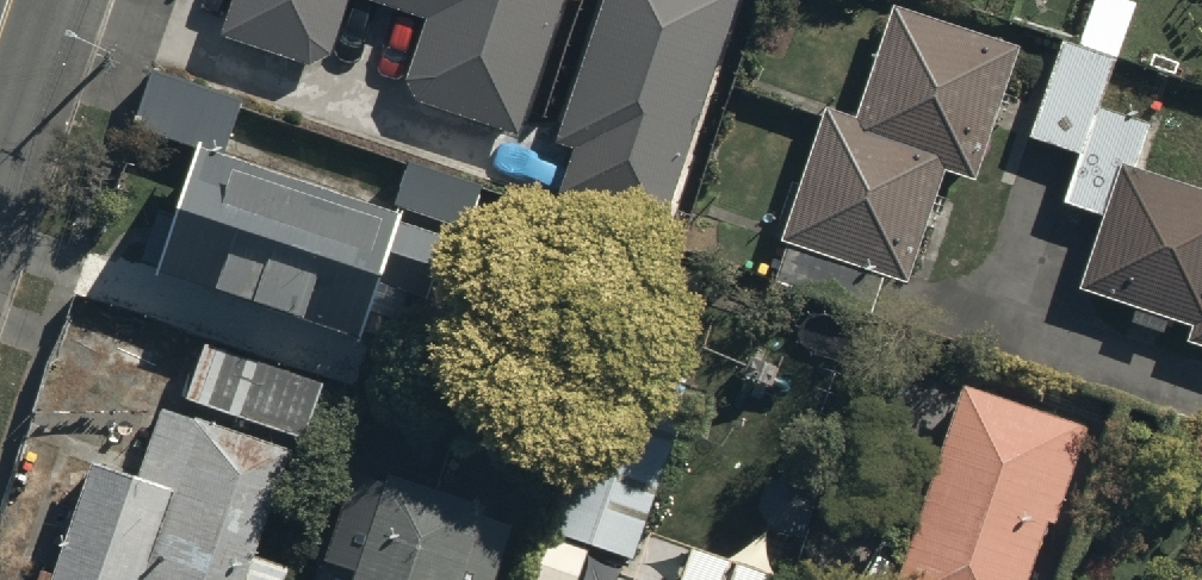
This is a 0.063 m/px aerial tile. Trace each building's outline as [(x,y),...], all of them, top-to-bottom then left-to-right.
[(221,38),(311,66),(328,53),(348,0),(234,0),(221,38)] [(425,20),(405,81),(420,106),(521,139),(565,0),(359,0),(425,20)] [(558,146),(575,152),(560,197),(662,231),(738,0),(606,0),(558,146)] [(972,186),(1020,51),(894,8),(852,126),(827,117),(781,247),(791,251),(777,292),(874,325),(888,284),(907,291),(947,177),(972,186)] [(1064,47),(1029,143),(1082,162),(1065,208),(1105,222),(1080,291),(1138,312),(1133,326),(1166,339),(1171,325),(1193,332),(1188,345),(1201,350),(1201,195),(1137,171),(1151,132),(1099,113),(1116,66),(1064,47)] [(245,108),(152,76),(134,128),(226,161),(245,108)] [(164,272),(362,341),(365,331),(394,341),(411,291),(435,300),(453,248),(401,229),(403,223),(205,154),(164,272)] [(322,389),(207,348),(188,402),(304,443),(322,389)] [(1084,433),(966,392),(900,579),(1033,579),(1084,433)] [(554,538),(635,566),(682,431),(601,403),(554,538)] [(258,566),(296,458),(164,412),(139,483),(95,468),(56,579),(290,579),(290,578),(258,566)] [(395,476),(391,487),(377,483),(374,493),(354,487),(324,579),(499,579),(514,534),(491,526),(494,517),(443,500),(446,492),(395,476)]
